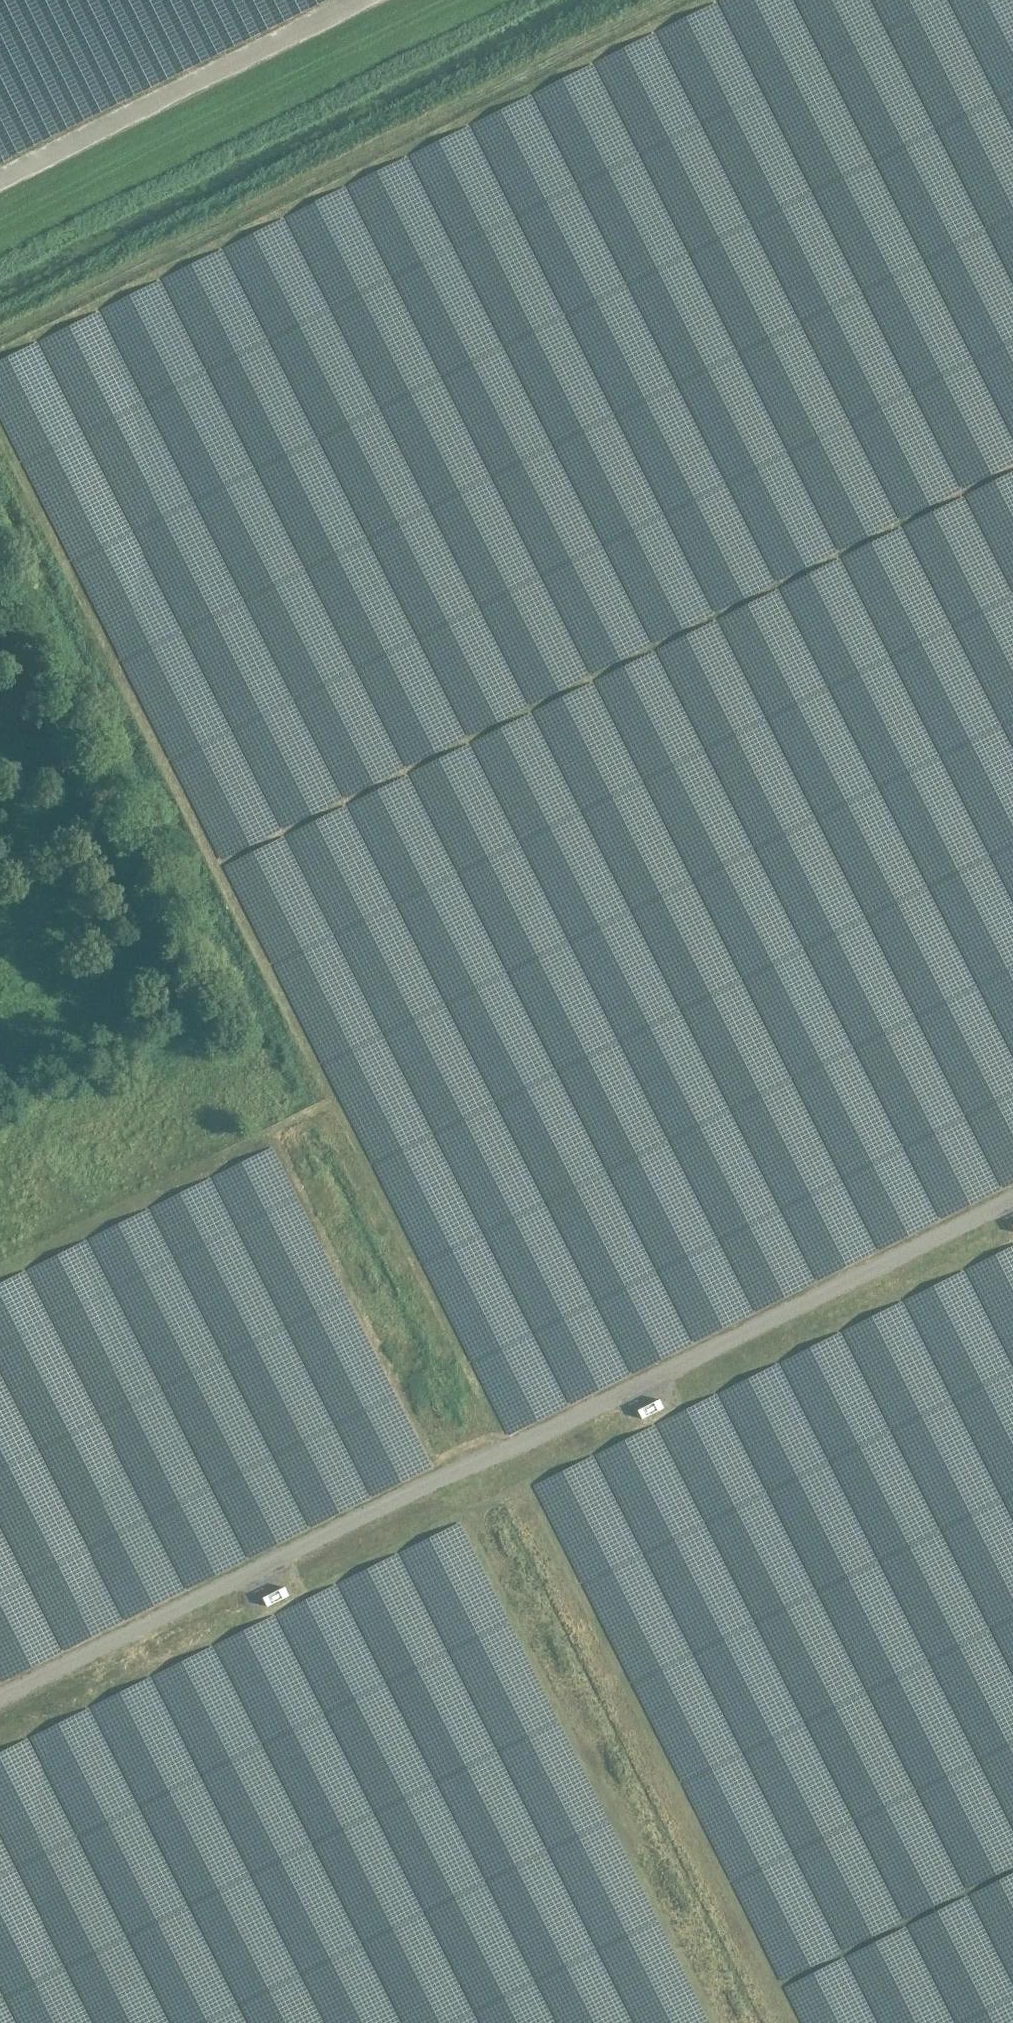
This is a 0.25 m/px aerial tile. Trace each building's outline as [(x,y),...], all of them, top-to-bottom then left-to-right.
[(330,0),(0,0),(0,164),(330,0)]
